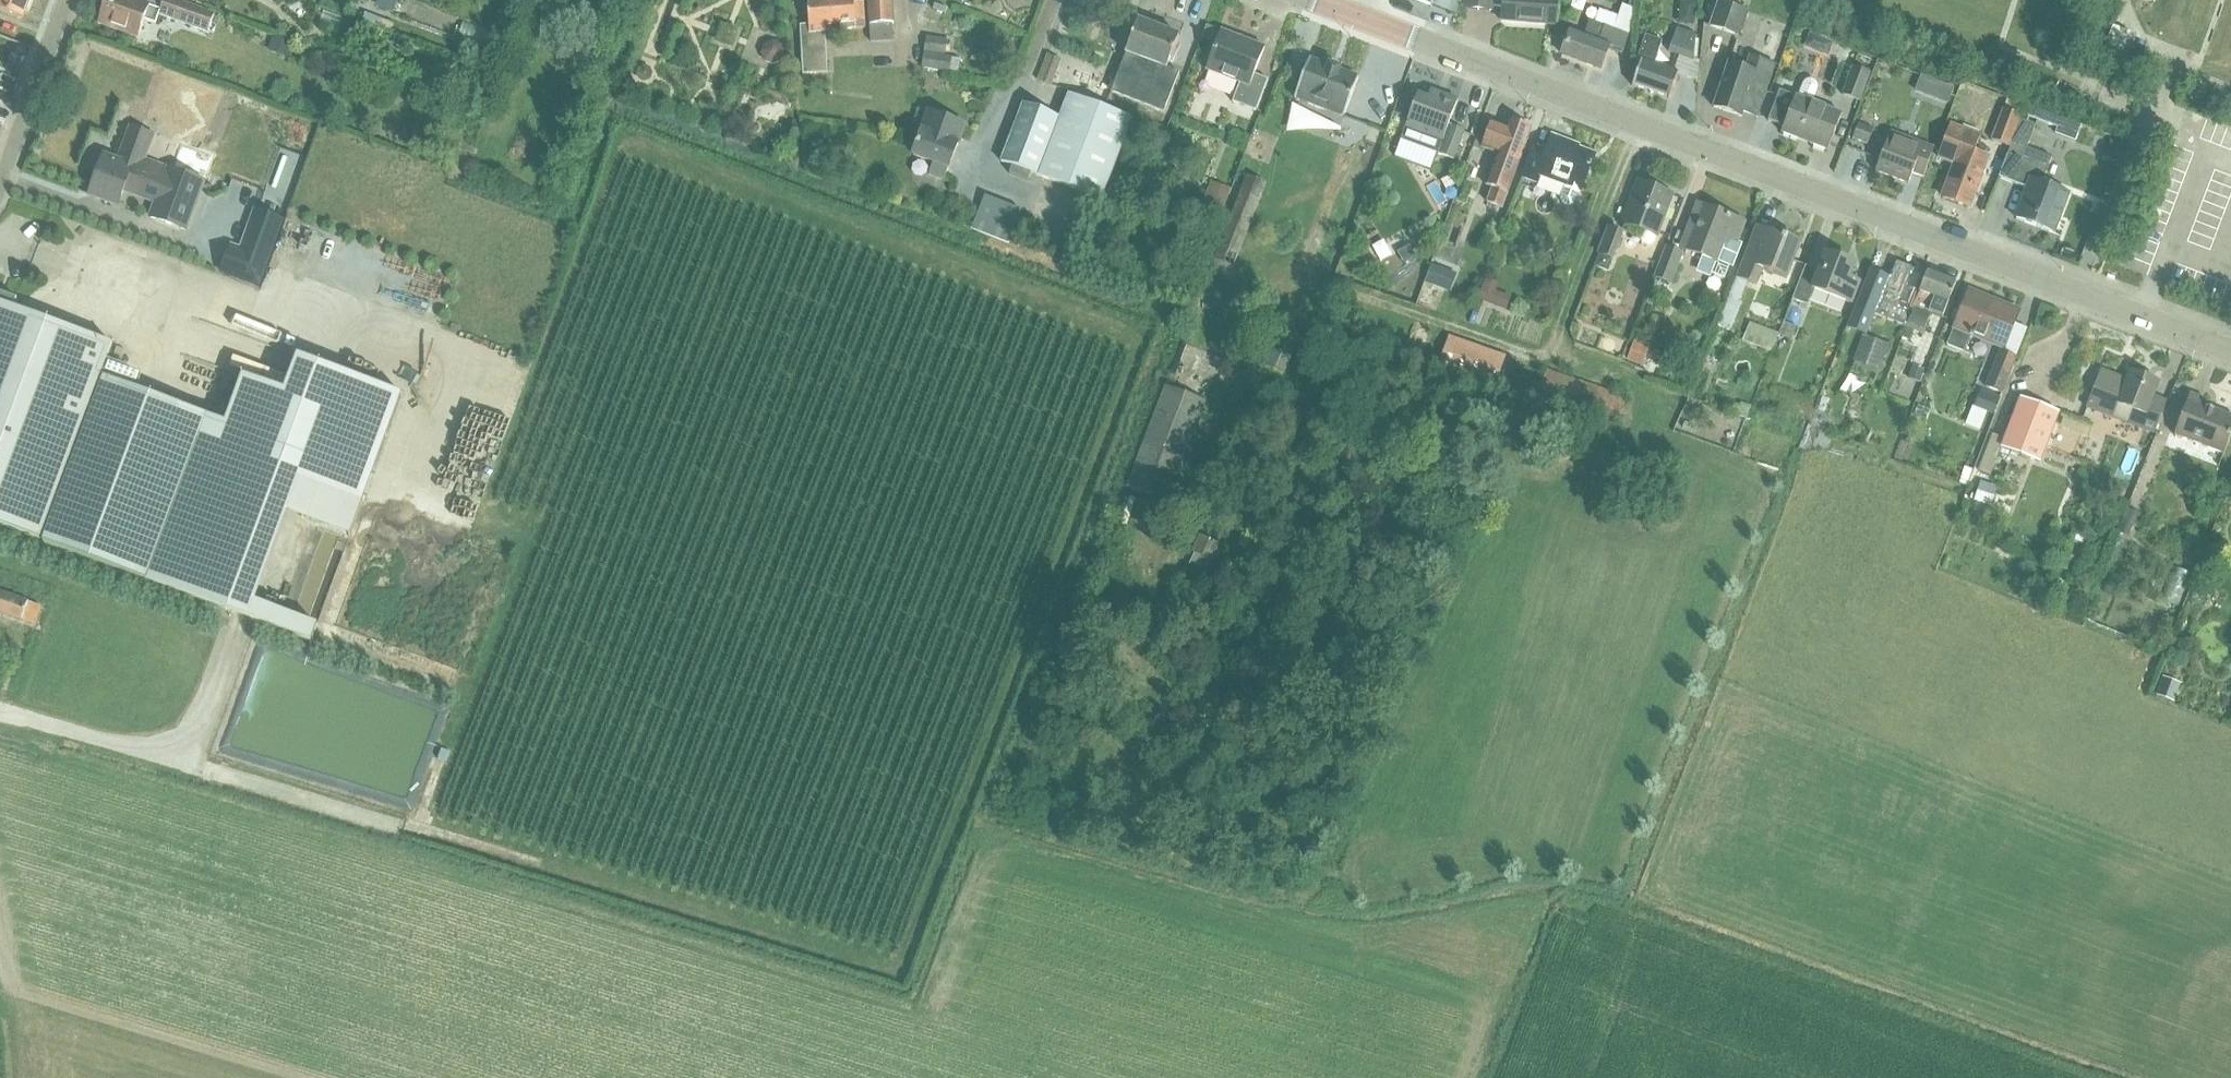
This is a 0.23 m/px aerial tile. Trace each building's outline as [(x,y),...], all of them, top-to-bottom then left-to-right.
[(22,20),(30,0),(0,0),(0,11),(22,20)] [(151,5),(138,0),(107,0),(99,24),(139,38),(145,20),(156,24),(159,15),(209,33),(215,15),(174,0),(152,0),(151,5)] [(395,12),(399,0),(380,0),(378,5),(395,12)] [(800,25),(804,75),(829,73),(825,24),(841,23),(842,27),(866,25),(864,1),(861,1),(854,1),(854,0),(837,0),(818,2),(808,2),(810,24),(800,25)] [(871,42),(893,41),(893,24),(894,24),(894,21),(893,0),(869,0),(871,42)] [(1493,0),(1467,0),(1466,7),(1492,9),(1493,0)] [(1502,20),(1554,25),(1557,0),(1503,0),(1502,20)] [(1700,23),(1699,1),(1683,2),(1684,24),(1700,23)] [(1711,26),(1740,36),(1748,11),(1720,1),(1711,26)] [(1600,11),(1596,23),(1589,20),(1583,36),(1573,33),(1573,34),(1569,32),(1561,54),(1600,68),(1607,47),(1622,53),(1634,20),(1619,15),(1618,17),(1600,11)] [(365,14),(362,22),(374,26),(378,18),(365,14)] [(1139,21),(1126,53),(1127,54),(1112,92),(1164,113),(1180,73),(1168,68),(1180,37),(1139,21)] [(2107,39),(2104,46),(2121,52),(2122,50),(2124,44),(2129,32),(2112,25),(2107,39)] [(465,39),(488,40),(488,27),(465,26),(465,39)] [(1207,26),(1202,38),(1211,42),(1216,29),(1207,26)] [(1677,28),(1669,52),(1694,60),(1696,35),(1677,28)] [(1221,30),(1206,70),(1240,83),(1233,101),(1256,110),(1268,79),(1255,74),(1265,47),(1221,30)] [(1641,63),(1633,86),(1670,99),(1679,73),(1654,65),(1663,41),(1646,35),(1637,61),(1641,63)] [(296,43),(275,36),(270,51),(290,58),(296,43)] [(925,38),(924,52),(944,54),(946,40),(925,38)] [(783,52),(779,45),(771,42),(763,46),(761,55),(765,62),(773,65),(781,61),(783,52)] [(949,71),(950,57),(923,54),(921,68),(949,71)] [(1048,55),(1038,80),(1051,85),(1061,60),(1048,55)] [(1766,92),(1776,64),(1750,56),(1746,69),(1729,64),(1714,107),(1742,117),(1752,87),(1766,92)] [(1343,116),(1344,117),(1359,78),(1340,71),(1340,69),(1329,65),(1329,67),(1309,59),(1295,98),(1296,98),(1296,97),(1309,102),(1308,103),(1324,109),(1325,106),(1344,113),(1343,116)] [(638,68),(636,74),(638,79),(644,81),(649,78),(651,73),(648,68),(643,66),(638,68)] [(1870,72),(1853,66),(1842,94),(1859,101),(1870,72)] [(2151,76),(2149,81),(2160,86),(2162,80),(2151,76)] [(1798,97),(1796,96),(1780,90),(1769,120),(1784,126),(1782,132),(1828,150),(1842,114),(1813,102),(1818,89),(1818,84),(1816,80),(1811,79),(1807,80),(1804,84),(1798,97)] [(1943,84),(1937,100),(1948,104),(1954,88),(1943,84)] [(1418,95),(1401,140),(1436,153),(1454,159),(1465,131),(1449,125),(1458,101),(1431,91),(1428,99),(1418,95)] [(234,92),(230,103),(237,106),(242,96),(234,92)] [(1030,180),(1032,175),(1101,201),(1132,119),(1070,96),(1061,119),(1026,105),(1004,164),(1015,168),(1013,173),(1030,180)] [(2031,108),(2027,118),(2057,129),(2061,119),(2031,108)] [(928,112),(912,156),(932,164),(928,175),(944,181),(948,170),(965,126),(928,112)] [(1991,141),(2008,148),(2020,119),(2003,112),(1991,141)] [(1865,116),(1862,125),(1873,129),(1876,120),(1865,116)] [(1485,139),(1482,147),(1498,153),(1485,185),(1492,187),(1488,199),(1486,202),(1502,208),(1505,199),(1520,161),(1519,160),(1531,128),(1523,125),(1523,121),(1515,119),(1513,121),(1510,120),(1507,128),(1491,122),(1485,139)] [(2035,124),(2021,119),(1998,177),(2027,189),(2023,199),(2015,219),(2052,233),(2066,199),(2068,192),(2042,182),(2052,156),(2026,146),(2035,124)] [(1857,123),(1851,139),(1867,145),(1873,129),(1862,125),(1857,123)] [(1942,196),(1968,207),(1987,159),(1974,154),(1980,137),(1949,125),(1937,156),(1955,163),(1942,196)] [(105,157),(91,195),(100,199),(118,205),(120,199),(126,184),(159,196),(158,199),(151,218),(186,230),(198,199),(204,181),(170,169),(144,159),(153,135),(130,127),(117,161),(105,157)] [(1934,149),(1892,133),(1885,152),(1882,151),(1875,171),(1907,184),(1911,172),(1923,177),(1934,149)] [(1580,191),(1594,155),(1567,144),(1568,142),(1553,136),(1547,151),(1535,147),(1523,177),(1535,182),(1538,174),(1564,185),(1565,185),(1563,191),(1562,194),(1560,197),(1560,201),(1561,204),(1563,206),(1565,208),(1570,208),(1573,206),(1576,203),(1580,191)] [(1478,137),(1474,148),(1480,150),(1482,147),(1484,139),(1478,137)] [(2106,158),(2118,162),(2124,146),(2112,141),(2106,158)] [(1215,259),(1234,267),(1266,183),(1248,176),(1215,259)] [(1211,183),(1204,202),(1223,209),(1230,190),(1211,183)] [(1637,199),(1626,225),(1642,231),(1640,237),(1642,243),(1647,246),(1654,242),(1656,237),(1658,238),(1673,199),(1674,195),(1643,183),(1637,199)] [(1023,209),(987,195),(974,229),(1010,242),(1017,223),(1020,217),(1023,209)] [(1741,244),(1739,243),(1746,224),(1706,208),(1689,251),(1707,258),(1702,270),(1726,280),(1741,244)] [(231,246),(222,272),(258,285),(281,222),(256,213),(242,250),(231,246)] [(1017,223),(1010,242),(1018,245),(1028,220),(1020,217),(1017,223)] [(1603,255),(1614,259),(1624,233),(1613,229),(1603,255)] [(1754,239),(1737,280),(1747,284),(1758,288),(1765,272),(1787,281),(1801,246),(1771,234),(1767,244),(1754,239)] [(1383,260),(1397,255),(1389,238),(1376,244),(1383,260)] [(1069,241),(1065,253),(1076,257),(1080,245),(1069,241)] [(1408,246),(1397,252),(1402,262),(1414,256),(1408,246)] [(1671,248),(1659,277),(1674,283),(1686,254),(1671,248)] [(1807,268),(1794,302),(1810,309),(1817,291),(1853,305),(1861,286),(1852,282),(1857,268),(1826,255),(1819,272),(1807,268)] [(1853,305),(1846,325),(1865,332),(1877,299),(1899,308),(1894,322),(1906,327),(1906,326),(1927,272),(1893,260),(1886,280),(1866,273),(1861,286),(1853,305)] [(1425,283),(1444,290),(1449,278),(1430,271),(1425,283)] [(1955,284),(1927,272),(1906,326),(1914,329),(1923,333),(1931,313),(1942,317),(1955,284)] [(1585,302),(1605,308),(1612,282),(1593,276),(1585,302)] [(1485,278),(1478,299),(1492,304),(1496,292),(1499,283),(1485,278)] [(1737,280),(1730,298),(1740,301),(1747,284),(1737,280)] [(1969,292),(1955,327),(1952,326),(1946,343),(1964,350),(1970,333),(2004,347),(2018,313),(1969,292)] [(0,293),(0,525),(41,540),(113,344),(46,320),(14,308),(18,299),(0,293)] [(1749,319),(1742,340),(1774,352),(1781,335),(1782,331),(1749,319)] [(1782,331),(1781,335),(1793,340),(1798,327),(1786,323),(1782,331)] [(1906,327),(1902,337),(1910,340),(1914,329),(1906,326),(1906,327)] [(1878,370),(1889,343),(1861,332),(1851,360),(1878,370)] [(1449,333),(1439,360),(1498,381),(1506,353),(1449,333)] [(1633,341),(1626,360),(1641,365),(1648,347),(1633,341)] [(1289,356),(1272,348),(1265,364),(1282,372),(1289,356)] [(2001,394),(2016,357),(2000,351),(1985,388),(2001,394)] [(44,543),(230,612),(269,507),(350,537),(402,395),(299,357),(286,392),(244,377),(227,424),(105,379),(44,543)] [(1914,367),(1909,379),(1919,383),(1924,370),(1914,367)] [(2119,405),(2134,410),(2129,425),(2154,434),(2167,401),(2152,395),(2157,382),(2130,372),(2127,381),(2101,371),(2087,409),(2114,418),(2119,405)] [(1165,502),(1204,400),(1167,386),(1128,488),(1165,502)] [(1984,392),(1977,410),(1993,416),(2000,398),(1984,392)] [(2175,438),(2223,457),(2230,438),(2230,419),(2205,409),(2207,402),(2191,396),(2175,438)] [(2021,398),(2002,447),(2041,463),(2046,449),(2060,414),(2021,398)] [(1741,403),(1736,415),(1746,419),(1750,407),(1741,404),(1741,403)] [(1685,422),(1683,428),(1692,432),(1694,426),(1685,422)] [(1964,467),(1958,483),(1967,486),(1973,471),(1964,467)] [(1990,505),(1995,489),(1979,484),(1974,500),(1990,505)] [(1129,498),(1121,523),(1132,527),(1140,501),(1129,498)] [(2123,523),(2120,532),(2130,537),(2134,527),(2135,528),(2140,514),(2129,510),(2123,523)] [(2075,530),(2072,540),(2082,543),(2085,534),(2075,530)] [(1194,552),(1189,564),(1205,571),(1210,560),(1211,560),(1219,544),(1199,535),(1191,551),(1194,552)] [(2066,554),(2061,569),(2067,571),(2071,563),(2072,563),(2074,557),(2066,554)] [(2185,594),(2192,568),(2179,565),(2173,591),(2185,594)] [(2057,571),(2051,588),(2064,593),(2070,576),(2057,571)] [(38,607),(0,594),(0,615),(31,626),(38,607)] [(0,678),(0,690),(6,692),(11,680),(1,676),(0,678)] [(2171,701),(2178,683),(2162,677),(2155,695),(2171,701)]
